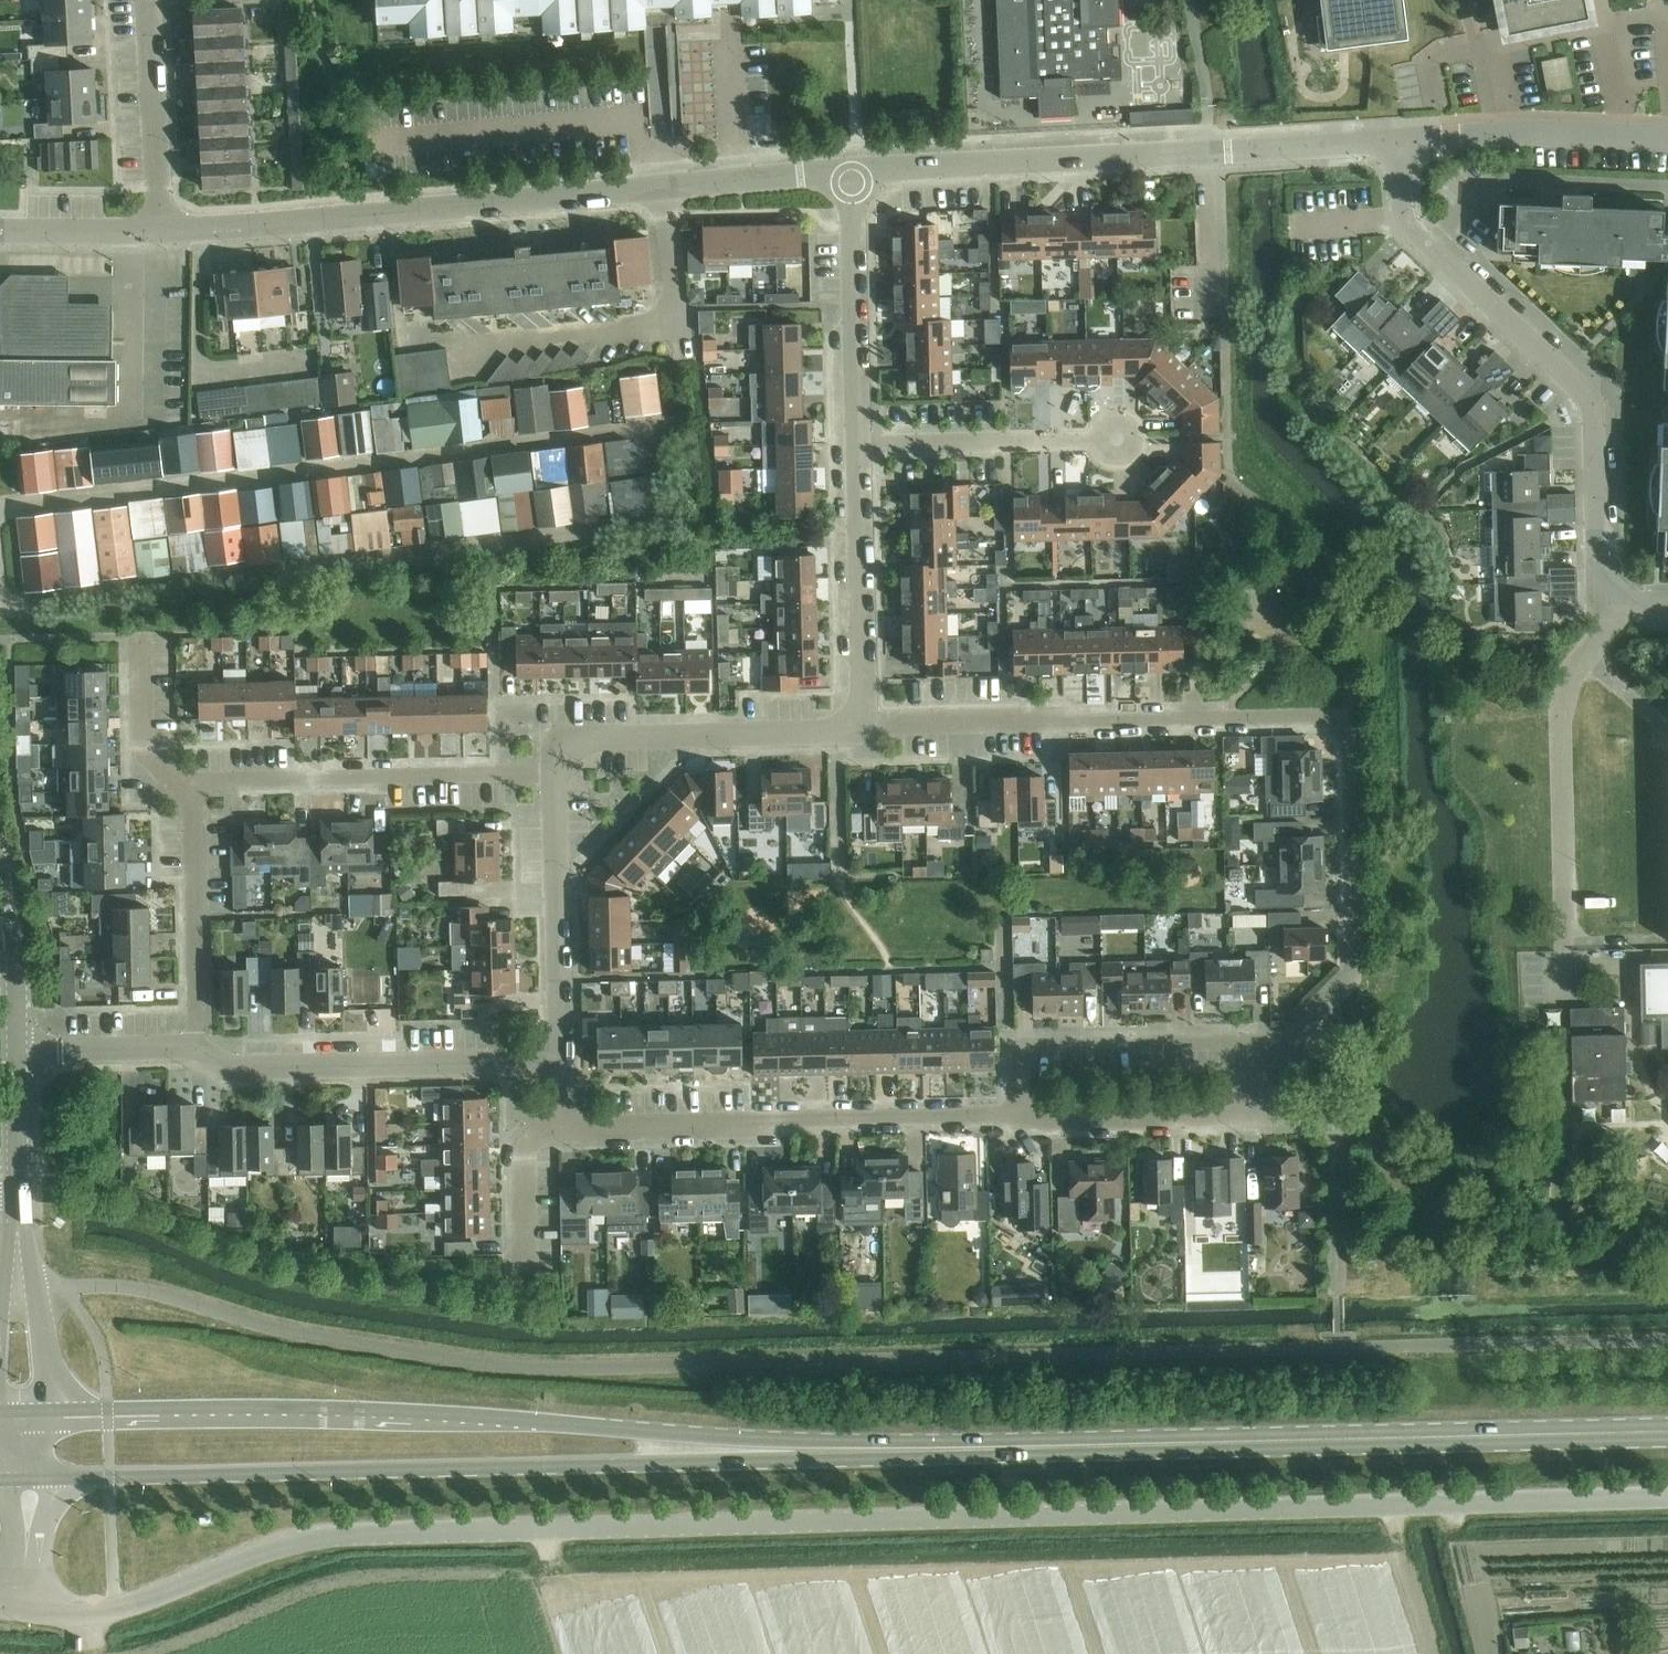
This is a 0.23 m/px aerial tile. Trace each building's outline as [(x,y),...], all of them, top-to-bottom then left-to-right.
[(45,20),(92,18),(91,0),(44,0),(45,20)] [(712,12),(711,3),(741,1),(742,17),(811,13),(810,0),(376,0),(378,44),(646,28),(645,7),(675,5),(676,21),(712,19),(712,12)] [(1039,118),(1073,117),(1071,80),(1120,77),(1119,59),(1107,60),(1105,28),(1120,28),(1119,0),(996,0),(1000,99),(1038,97),(1039,118)] [(1323,18),(1328,18),(1332,49),(1368,44),(1407,39),(1402,0),(1320,0),(1323,18)] [(1505,29),(1529,24),(1530,26),(1559,20),(1558,18),(1587,12),(1585,0),(1499,0),(1505,29)] [(195,11),(196,37),(243,34),(241,9),(195,11)] [(282,15),(283,27),(295,27),(295,14),(282,15)] [(46,44),(28,45),(29,59),(69,57),(68,45),(93,44),(92,18),(45,20),(46,44)] [(283,27),(284,40),(296,39),(295,27),(283,27)] [(196,37),(198,62),(244,60),(243,34),(196,37)] [(284,40),(284,52),(297,52),(296,39),(284,40)] [(284,52),(285,65),(297,64),(297,52),(284,52)] [(69,59),(69,57),(29,59),(29,60),(31,60),(32,74),(47,73),(48,97),(95,95),(94,70),(61,71),(60,59),(69,59)] [(198,62),(199,87),(245,85),(244,60),(198,62)] [(285,65),(285,77),(298,77),(297,64),(285,65)] [(285,77),(286,90),(298,89),(298,77),(285,77)] [(200,113),(246,110),(245,85),(199,87),(200,113)] [(286,90),(287,102),(299,102),(298,89),(286,90)] [(97,121),(95,95),(48,97),(50,123),(34,124),(35,137),(63,136),(63,122),(97,121)] [(287,102),(287,115),(300,114),(299,102),(287,102)] [(201,138),(248,136),(246,110),(200,113),(201,138)] [(1192,124),(1192,111),(1130,113),(1131,127),(1192,124)] [(287,115),(288,127),(300,127),(300,114),(287,115)] [(288,127),(288,140),(301,139),(300,127),(288,127)] [(202,163),(249,161),(248,136),(201,138),(202,163)] [(288,140),(289,153),(301,152),(301,139),(288,140)] [(38,172),(99,168),(97,140),(42,143),(43,157),(37,158),(38,172)] [(289,153),(290,165),(302,165),(301,152),(289,153)] [(202,163),(204,189),(250,186),(249,161),(202,163)] [(371,162),(364,163),(366,179),(372,179),(377,178),(375,162),(371,162)] [(290,165),(290,178),(302,177),(302,165),(290,165)] [(290,178),(291,190),(303,190),(302,177),(290,178)] [(1662,235),(1663,211),(1590,208),(1591,196),(1562,194),(1561,206),(1498,204),(1496,253),(1537,255),(1537,263),(1620,266),(1620,258),(1667,260),(1667,235),(1662,235)] [(1078,222),(1079,257),(1117,256),(1116,207),(1109,207),(1103,213),(1091,213),(1092,221),(1078,222)] [(1116,207),(1117,256),(1156,255),(1155,220),(1141,220),(1141,212),(1129,212),(1123,207),(1116,207)] [(988,209),(974,210),(974,220),(989,219),(988,209)] [(1041,258),(1040,209),(1033,209),(1028,215),(1016,215),(1016,223),(1002,224),(1003,259),(1009,259),(1041,258)] [(1040,209),(1041,258),(1079,257),(1078,222),(1065,222),(1065,214),(1053,214),(1047,209),(1040,209)] [(801,274),(800,262),(800,225),(775,226),(776,262),(777,262),(777,278),(786,278),(786,274),(801,274)] [(941,240),(937,242),(937,225),(893,226),(893,251),(954,250),(953,240),(941,240)] [(728,227),(729,263),(752,263),(751,226),(728,227)] [(751,226),(752,263),(776,262),(775,226),(751,226)] [(729,263),(728,227),(703,227),(703,245),(688,246),(688,273),(704,273),(704,264),(729,263)] [(979,249),(989,248),(988,234),(979,235),(979,249)] [(431,257),(399,260),(403,307),(434,304),(435,319),(621,302),(620,287),(651,284),(646,236),(614,239),(615,254),(531,262),(530,246),(515,248),(516,264),(432,272),(431,257)] [(989,248),(979,249),(979,263),(989,262),(989,248)] [(894,275),(938,274),(938,258),(954,258),(954,250),(893,251),(894,275)] [(1003,259),(999,259),(999,269),(1009,269),(1009,259),(1003,259)] [(371,329),(392,327),(388,283),(366,285),(367,287),(362,288),(360,261),(323,265),(329,317),(365,313),(364,311),(369,310),(371,329)] [(297,288),(303,288),(301,271),(295,272),(295,268),(215,276),(215,280),(209,280),(211,297),(217,296),(219,320),(299,313),(297,288)] [(1358,354),(1398,310),(1388,301),(1385,305),(1375,295),(1379,291),(1358,271),(1335,295),(1349,308),(1331,326),(1345,339),(1340,345),(1354,358),(1358,354)] [(894,299),(939,297),(938,274),(894,275),(894,299)] [(116,362),(113,362),(113,314),(111,314),(111,318),(91,317),(91,306),(68,306),(68,278),(12,277),(0,289),(0,328),(0,406),(116,407),(116,362)] [(980,296),(990,296),(990,282),(980,282),(980,296)] [(703,289),(690,289),(690,304),(704,304),(703,289)] [(777,302),(777,294),(764,294),(765,303),(777,302)] [(777,302),(799,302),(799,294),(777,294),(777,302)] [(729,304),(729,295),(717,295),(717,304),(729,304)] [(729,295),(729,304),(742,303),(741,295),(729,295)] [(990,296),(980,296),(980,310),(990,310),(990,296)] [(939,297),(894,299),(895,323),(906,323),(939,321),(939,297)] [(1134,298),(1123,298),(1124,307),(1134,306),(1134,298)] [(1059,299),(1048,300),(1048,311),(1059,311),(1059,299)] [(1023,300),(1009,301),(1010,315),(1018,315),(1023,309),(1023,300)] [(1398,310),(1358,354),(1371,367),(1376,361),(1389,374),(1451,309),(1441,300),(1421,320),(1425,323),(1419,330),(1409,320),(1412,316),(1402,306),(1398,310)] [(1451,309),(1389,374),(1403,387),(1398,392),(1411,405),(1456,358),(1446,348),(1442,352),(1432,343),(1438,336),(1442,339),(1461,319),(1451,309)] [(990,319),(984,319),(985,332),(1000,331),(1000,319),(990,319)] [(907,347),(964,346),(964,335),(951,336),(950,320),(939,321),(906,323),(907,347)] [(766,349),(801,348),(801,324),(751,325),(752,349),(766,349)] [(1220,334),(1211,344),(1221,353),(1220,334)] [(1124,340),(1125,376),(1142,375),(1144,378),(1139,384),(1147,392),(1148,400),(1153,405),(1187,369),(1156,339),(1124,340)] [(1086,341),(1088,390),(1095,390),(1100,385),(1112,384),(1112,376),(1125,376),(1124,340),(1086,341)] [(703,350),(717,350),(717,341),(703,341),(703,350)] [(1088,390),(1086,341),(1049,342),(1050,378),(1063,377),(1063,386),(1075,385),(1080,391),(1088,390)] [(1050,378),(1049,342),(1010,343),(1011,392),(1019,392),(1024,387),(1036,386),(1036,378),(1050,378)] [(907,370),(951,369),(951,353),(964,352),(964,346),(907,347),(907,370)] [(572,357),(559,374),(577,372),(590,355),(580,347),(572,357)] [(766,373),(802,372),(801,348),(766,349),(766,373)] [(446,349),(420,353),(422,365),(448,362),(446,349)] [(554,359),(541,376),(559,374),(572,357),(562,349),(554,359)] [(717,350),(703,350),(703,361),(717,360),(717,350)] [(1456,358),(1411,405),(1425,418),(1430,413),(1443,425),(1505,360),(1495,351),(1475,371),(1479,374),(1472,381),(1462,371),(1466,368),(1456,358)] [(543,352),(536,362),(522,379),(541,376),(554,359),(543,352)] [(425,391),(423,378),(422,365),(420,353),(395,356),(400,394),(425,391)] [(518,364),(505,381),(522,379),(536,362),(526,354),(518,364)] [(991,368),(1001,368),(1001,354),(991,354),(991,368)] [(518,364),(508,356),(487,383),(505,381),(518,364)] [(1505,360),(1443,425),(1456,438),(1451,443),(1465,457),(1510,410),(1499,399),(1496,403),(1486,394),(1492,387),(1496,390),(1515,370),(1505,360)] [(423,378),(450,375),(448,362),(422,365),(423,378)] [(1001,368),(991,368),(991,382),(1001,382),(1001,368)] [(951,394),(951,401),(962,401),(962,385),(952,385),(951,369),(907,370),(908,395),(951,394)] [(1187,369),(1153,405),(1158,410),(1165,409),(1174,418),(1180,412),(1183,414),(1183,432),(1219,431),(1218,398),(1187,369)] [(323,404),(323,407),(357,403),(354,371),(319,375),(320,378),(323,404)] [(752,397),(802,396),(802,372),(766,373),(767,396),(752,396),(752,397)] [(423,378),(425,391),(451,388),(450,375),(423,378)] [(619,380),(624,420),(659,416),(654,376),(619,380)] [(323,404),(320,378),(306,379),(309,406),(323,404)] [(309,406),(306,379),(292,381),(296,407),(309,406)] [(296,407),(292,381),(279,383),(282,409),(296,407)] [(282,409),(279,383),(265,384),(269,411),(282,409)] [(269,411),(265,384),(252,386),(255,412),(269,411)] [(548,384),(513,388),(519,435),(553,431),(548,384)] [(511,397),(510,385),(478,389),(481,421),(490,420),(491,433),(502,437),(517,435),(516,417),(512,417),(509,397),(511,397)] [(619,385),(585,389),(587,418),(589,426),(610,423),(608,408),(621,407),(619,385)] [(255,412),(252,386),(238,388),(241,414),(255,412)] [(550,391),(555,431),(575,428),(588,427),(583,387),(550,391)] [(241,414),(238,388),(225,390),(228,416),(241,414)] [(709,398),(723,398),(723,388),(709,388),(709,398)] [(478,389),(440,393),(447,444),(483,440),(481,421),(478,389)] [(228,416),(225,390),(211,391),(214,418),(228,416)] [(214,418),(211,391),(198,393),(201,419),(214,418)] [(411,440),(413,449),(447,444),(440,393),(406,398),(408,416),(411,440)] [(752,422),(776,421),(776,420),(803,420),(803,419),(802,396),(752,397),(752,422)] [(723,398),(709,398),(709,408),(723,408),(723,398)] [(388,404),(371,406),(377,453),(405,450),(404,442),(409,441),(408,416),(389,418),(388,404)] [(368,409),(334,414),(335,416),(340,454),(341,458),(374,453),(368,409)] [(231,419),(238,470),(302,460),(300,446),(301,446),(299,429),(298,424),(265,428),(263,414),(231,419)] [(335,416),(302,420),(307,459),(340,454),(335,416)] [(776,420),(776,421),(777,444),(813,443),(812,419),(803,419),(803,420),(776,420)] [(93,461),(95,482),(118,479),(118,482),(141,480),(141,476),(164,474),(160,442),(159,428),(89,436),(93,461)] [(1662,570),(1667,570),(1667,430),(1667,446),(1659,446),(1656,529),(1665,530),(1662,570)] [(230,431),(197,435),(201,474),(234,470),(230,431)] [(195,436),(161,440),(166,476),(200,472),(195,436)] [(714,446),(729,445),(729,436),(714,436),(714,446)] [(1549,437),(1537,437),(1537,444),(1542,449),(1549,449),(1549,437)] [(609,476),(631,473),(646,471),(644,449),(627,439),(604,442),(607,460),(609,476)] [(565,447),(570,484),(606,480),(601,442),(565,447)] [(778,468),(813,467),(813,443),(777,444),(778,468)] [(1154,472),(1190,506),(1220,475),(1219,443),(1183,443),(1184,461),(1181,464),(1175,458),(1167,466),(1159,467),(1154,472)] [(729,445),(714,446),(715,455),(715,456),(729,456),(729,445)] [(56,479),(58,479),(59,491),(92,488),(90,465),(89,446),(54,450),(54,454),(56,479)] [(565,447),(532,451),(536,483),(539,483),(539,484),(569,479),(565,447)] [(54,450),(17,453),(21,493),(57,490),(56,479),(54,454),(54,450)] [(527,451),(491,456),(497,495),(532,490),(529,461),(527,452),(527,451)] [(1525,454),(1526,471),(1484,472),(1484,491),(1492,491),(1492,509),(1575,508),(1575,493),(1547,494),(1547,499),(1538,499),(1538,485),(1550,485),(1549,453),(1525,454)] [(454,461),(459,501),(459,502),(497,497),(497,495),(491,456),(454,461)] [(459,501),(454,461),(430,464),(419,469),(423,505),(426,505),(459,501)] [(417,465),(382,470),(382,472),(385,499),(401,497),(421,495),(417,465)] [(778,492),(814,491),(813,467),(778,468),(778,492)] [(743,469),(720,470),(720,484),(720,494),(734,493),(734,491),(743,491),(743,469)] [(382,472),(347,476),(351,512),(386,507),(385,499),(382,472)] [(1128,502),(1129,538),(1161,537),(1190,506),(1154,472),(1149,477),(1150,485),(1141,493),(1147,499),(1145,502),(1128,502)] [(347,476),(309,480),(313,517),(340,514),(341,514),(350,513),(351,513),(351,512),(347,476)] [(611,482),(616,516),(617,518),(640,514),(651,499),(647,477),(611,482)] [(570,484),(569,484),(568,484),(572,522),(577,521),(600,518),(597,497),(610,495),(608,479),(606,480),(570,484)] [(280,523),(313,519),(313,517),(309,480),(274,483),(280,523)] [(937,485),(937,493),(910,494),(911,518),(955,517),(955,518),(970,517),(969,484),(937,485)] [(557,488),(533,490),(536,508),(538,526),(572,522),(568,486),(557,488)] [(274,487),(237,491),(240,524),(278,520),(274,487)] [(209,528),(239,524),(235,489),(203,493),(209,528)] [(1053,504),(1053,540),(1091,539),(1090,489),(1083,489),(1078,495),(1066,495),(1066,504),(1053,504)] [(1090,489),(1091,539),(1129,538),(1128,502),(1115,502),(1115,494),(1103,494),(1097,489),(1090,489)] [(497,497),(502,531),(537,527),(533,490),(532,490),(497,495),(497,497)] [(814,491),(778,492),(779,517),(814,516),(814,491)] [(1053,540),(1053,504),(1039,504),(1039,496),(1027,496),(1021,491),(1013,491),(1015,541),(1053,540)] [(202,493),(164,498),(169,535),(206,530),(208,529),(202,493)] [(734,493),(720,494),(721,503),(735,503),(734,493)] [(497,497),(459,502),(464,536),(502,531),(497,497)] [(164,498),(129,502),(134,539),(169,535),(164,498)] [(459,502),(426,506),(431,541),(464,536),(459,502)] [(995,516),(1005,516),(1004,502),(994,502),(995,516)] [(401,532),(403,545),(427,541),(422,504),(402,507),(386,509),(390,533),(401,532)] [(102,580),(137,576),(128,505),(93,510),(102,580)] [(1575,508),(1492,509),(1493,528),(1485,527),(1486,547),(1551,545),(1551,531),(1539,531),(1538,518),(1547,517),(1548,522),(1576,522),(1575,508)] [(392,546),(390,533),(386,509),(351,513),(350,513),(350,514),(356,551),(392,546)] [(59,552),(62,586),(97,581),(89,510),(54,515),(59,552)] [(57,548),(53,513),(18,517),(22,552),(57,548)] [(319,556),(356,551),(350,514),(340,515),(341,534),(332,535),(331,519),(316,521),(318,537),(317,537),(319,556)] [(1005,516),(995,516),(995,530),(1005,530),(1005,516)] [(956,533),(955,518),(955,517),(911,518),(911,542),(969,541),(969,533),(956,533)] [(319,556),(317,537),(314,519),(313,519),(280,523),(284,560),(319,556)] [(276,522),(241,526),(245,561),(245,564),(281,560),(276,522)] [(206,530),(207,541),(210,565),(245,561),(241,526),(208,531),(208,529),(206,530)] [(206,530),(169,535),(174,575),(210,570),(206,541),(207,541),(206,530)] [(167,538),(134,541),(138,573),(139,579),(171,575),(170,570),(169,558),(167,538)] [(911,542),(912,565),(912,566),(945,565),(945,566),(956,566),(956,549),(969,549),(969,541),(911,542)] [(1551,545),(1486,547),(1486,566),(1494,565),(1494,584),(1577,582),(1577,568),(1549,568),(1549,573),(1539,573),(1539,559),(1551,559),(1551,545)] [(996,565),(1006,565),(1005,550),(996,551),(996,565)] [(39,554),(20,556),(25,593),(62,589),(58,552),(39,554)] [(817,579),(817,554),(766,556),(766,566),(775,566),(775,580),(817,579)] [(901,566),(901,590),(946,589),(945,566),(945,565),(912,566),(912,565),(901,566)] [(718,582),(728,581),(728,567),(717,567),(718,582)] [(1195,567),(1183,568),(1183,580),(1195,579),(1195,567)] [(987,588),(997,588),(997,574),(987,574),(987,575),(987,587),(987,588)] [(980,575),(975,581),(975,588),(987,588),(987,587),(987,575),(980,575)] [(762,605),(818,604),(817,579),(775,580),(775,594),(762,594),(762,605)] [(728,581),(718,582),(718,596),(729,595),(728,581)] [(1577,582),(1494,584),(1494,602),(1487,602),(1487,622),(1553,620),(1553,606),(1540,606),(1540,592),(1549,592),(1549,597),(1577,596),(1577,582)] [(612,594),(612,583),(598,583),(599,594),(612,594)] [(612,583),(612,594),(627,594),(627,583),(612,583)] [(684,588),(684,599),(711,599),(711,587),(684,588)] [(1167,597),(1181,597),(1181,587),(1167,587),(1167,597)] [(661,600),(661,588),(646,588),(647,600),(661,600)] [(661,588),(661,600),(684,599),(684,588),(661,588)] [(997,588),(987,588),(988,602),(997,602),(997,588)] [(1132,598),(1132,588),(1119,588),(1119,598),(1132,598)] [(1132,588),(1132,598),(1147,597),(1146,588),(1132,588)] [(946,589),(901,590),(902,614),(946,613),(946,597),(957,597),(956,589),(946,589)] [(1084,599),(1084,589),(1071,590),(1071,599),(1084,599)] [(1084,589),(1084,599),(1099,599),(1099,589),(1084,589)] [(565,602),(565,590),(551,591),(551,602),(565,602)] [(565,590),(565,602),(580,601),(579,590),(565,590)] [(1037,600),(1037,590),(1023,591),(1024,600),(1037,600)] [(1037,590),(1037,600),(1051,600),(1051,590),(1037,590)] [(518,603),(533,602),(533,591),(517,591),(518,603)] [(776,628),(818,627),(818,604),(762,605),(763,613),(776,613),(776,628)] [(903,638),(947,637),(946,613),(902,614),(903,638)] [(719,630),(730,630),(729,614),(718,614),(719,630)] [(1038,616),(1038,622),(1039,674),(1064,674),(1063,629),(1046,630),(1046,616),(1038,616)] [(1075,629),(1063,629),(1064,674),(1086,673),(1084,616),(1075,616),(1075,629)] [(1093,616),(1084,616),(1086,673),(1110,673),(1109,628),(1093,629),(1093,616)] [(614,676),(613,622),(600,623),(600,634),(589,634),(590,676),(614,676)] [(639,675),(637,622),(613,622),(614,676),(637,675),(639,675)] [(648,651),(648,633),(648,622),(637,622),(639,675),(637,675),(637,692),(662,692),(662,651),(648,651)] [(988,636),(998,636),(998,622),(988,622),(988,636)] [(1039,674),(1038,622),(1030,622),(1030,630),(1013,631),(1014,675),(1039,674)] [(543,677),(542,635),(517,635),(517,626),(502,627),(503,658),(517,658),(518,677),(543,677)] [(1204,626),(1182,627),(1157,627),(1157,671),(1183,671),(1183,658),(1205,657),(1204,626)] [(818,627),(776,628),(777,652),(819,651),(818,627)] [(1133,628),(1134,672),(1157,671),(1157,627),(1133,628)] [(1109,628),(1110,673),(1134,672),(1133,628),(1109,628)] [(730,630),(719,630),(719,643),(730,643),(730,630)] [(566,677),(566,634),(542,635),(543,677),(566,677)] [(590,676),(589,634),(566,634),(566,677),(590,676)] [(269,650),(269,635),(259,635),(259,650),(269,650)] [(269,635),(269,650),(279,650),(279,635),(269,635)] [(222,651),(222,636),(212,636),(212,651),(222,651)] [(222,636),(222,651),(232,651),(232,636),(222,636)] [(998,636),(988,636),(989,650),(999,650),(998,636)] [(947,637),(903,638),(903,663),(927,662),(927,675),(958,675),(958,661),(947,661),(947,637)] [(685,651),(686,691),(711,691),(710,650),(685,651)] [(686,691),(685,651),(662,651),(662,692),(686,691)] [(765,690),(770,689),(800,689),(799,675),(819,675),(819,651),(777,652),(764,652),(765,690)] [(461,667),(461,653),(451,653),(451,668),(461,667)] [(461,653),(461,667),(471,667),(471,653),(461,653)] [(413,668),(412,654),(403,654),(403,669),(413,668)] [(412,654),(413,668),(422,668),(422,654),(412,654)] [(366,669),(366,655),(355,655),(355,670),(366,669)] [(366,655),(366,669),(375,669),(375,655),(366,655)] [(318,670),(317,656),(307,656),(308,671),(318,670)] [(317,656),(318,670),(327,670),(327,656),(317,656)] [(224,683),(222,683),(222,657),(208,657),(208,683),(199,683),(200,719),(224,719),(224,683)] [(720,677),(731,677),(730,662),(719,662),(720,677)] [(58,691),(58,696),(106,695),(106,671),(66,671),(66,688),(61,688),(58,691)] [(391,697),(390,677),(378,677),(378,697),(367,697),(367,733),(392,732),(391,697)] [(271,682),(272,718),(295,717),(296,717),(295,699),(296,699),(296,681),(271,682)] [(248,682),(224,683),(224,719),(248,718),(248,682)] [(271,682),(248,682),(248,718),(272,718),(271,682)] [(38,684),(30,684),(30,687),(31,697),(39,697),(38,684)] [(16,687),(16,697),(31,697),(30,687),(16,687)] [(332,698),(320,698),(321,734),(344,734),(343,698),(343,687),(336,687),(332,693),(332,698)] [(66,703),(67,720),(107,719),(106,695),(58,696),(58,701),(61,704),(66,703)] [(463,695),(439,696),(440,731),(463,731),(463,695)] [(487,695),(463,695),(463,731),(488,730),(487,695)] [(415,696),(391,697),(392,732),(416,732),(415,696)] [(439,696),(415,696),(416,732),(440,731),(439,696)] [(16,697),(16,707),(31,707),(31,697),(16,697)] [(367,697),(343,698),(344,734),(367,733),(367,697)] [(320,698),(296,699),(295,699),(296,717),(295,717),(296,735),(321,734),(320,698)] [(58,740),(58,744),(108,743),(107,719),(67,720),(67,736),(62,736),(58,740)] [(17,736),(17,745),(31,745),(31,736),(17,736)] [(1266,776),(1281,775),(1281,776),(1320,775),(1320,750),(1303,751),(1303,736),(1262,737),(1262,753),(1266,753),(1266,776)] [(1238,740),(1223,740),(1223,755),(1238,755),(1238,740)] [(54,745),(54,768),(59,768),(108,767),(108,743),(58,744),(54,745)] [(17,745),(17,755),(32,755),(31,745),(17,745)] [(1213,750),(1188,751),(1190,799),(1199,799),(1199,792),(1214,791),(1213,750)] [(1188,751),(1165,752),(1166,793),(1181,792),(1181,799),(1190,799),(1188,751)] [(1141,752),(1117,753),(1118,794),(1133,793),(1133,800),(1142,800),(1141,752)] [(1165,752),(1141,752),(1142,800),(1152,800),(1152,793),(1166,793),(1165,752)] [(1086,801),(1095,801),(1094,753),(1069,754),(1070,795),(1086,794),(1086,801)] [(1104,794),(1118,794),(1117,753),(1094,753),(1095,801),(1104,801),(1104,794)] [(108,767),(59,768),(59,792),(109,791),(108,767)] [(811,769),(786,770),(787,815),(810,814),(811,831),(826,830),(825,802),(812,803),(811,769)] [(774,815),(787,815),(786,770),(762,770),(763,804),(749,804),(749,832),(771,831),(774,827),(774,815)] [(684,774),(699,806),(707,806),(707,813),(723,813),(723,818),(727,821),(733,821),(731,771),(706,772),(706,773),(684,774)] [(699,806),(684,774),(670,789),(669,788),(652,807),(688,841),(689,841),(692,838),(691,833),(688,829),(699,818),(693,812),(699,806)] [(1321,800),(1320,775),(1281,776),(1281,800),(1271,800),(1272,816),(1305,815),(1304,800),(1321,800)] [(999,820),(1018,819),(1017,777),(991,778),(992,800),(979,800),(979,828),(999,828),(999,820)] [(1018,827),(1057,827),(1056,799),(1043,799),(1043,777),(1017,777),(1018,819),(1018,827)] [(1238,778),(1224,779),(1224,795),(1239,795),(1238,778)] [(902,825),(927,825),(925,779),(901,780),(902,825)] [(939,840),(950,840),(965,839),(965,811),(951,812),(950,779),(925,779),(927,825),(938,824),(939,840)] [(880,826),(902,825),(901,780),(877,781),(878,813),(864,814),(864,842),(880,842),(880,826)] [(19,784),(19,792),(33,792),(33,783),(19,784)] [(109,791),(59,792),(60,797),(63,800),(68,800),(69,816),(84,816),(84,815),(110,815),(109,814),(109,791)] [(20,802),(34,802),(33,792),(19,792),(20,802)] [(691,842),(689,841),(688,841),(652,807),(636,823),(666,852),(674,859),(691,842)] [(1191,813),(1178,813),(1178,828),(1191,828),(1191,813)] [(125,838),(125,815),(125,814),(109,814),(110,815),(84,815),(84,816),(84,832),(79,832),(76,835),(76,839),(76,840),(125,838)] [(1239,816),(1224,817),(1225,834),(1239,833),(1239,816)] [(453,835),(454,858),(499,856),(498,832),(464,833),(464,819),(436,820),(436,835),(453,835)] [(372,821),(347,822),(349,871),(362,870),(388,870),(387,844),(387,835),(373,835),(372,821)] [(325,885),(325,871),(349,871),(347,822),(322,823),(323,845),(310,845),(311,886),(325,885)] [(295,886),(311,886),(310,845),(296,846),(295,823),(271,824),(272,863),(272,877),(280,877),(280,873),(295,873),(295,886)] [(636,823),(619,840),(656,875),(657,876),(674,859),(666,852),(636,823)] [(1278,839),(1278,865),(1323,864),(1322,837),(1302,837),(1301,823),(1255,824),(1255,840),(1278,839)] [(247,873),(259,873),(259,864),(272,863),(271,824),(246,824),(247,847),(232,847),(233,874),(247,873)] [(1204,827),(1191,828),(1191,840),(1204,840),(1204,827)] [(1156,828),(1143,829),(1143,841),(1157,841),(1156,828)] [(1179,840),(1191,840),(1191,828),(1178,828),(1179,840)] [(1131,842),(1143,841),(1143,829),(1131,829),(1131,842)] [(1096,842),(1096,830),(1083,830),(1083,842),(1096,842)] [(1096,830),(1096,842),(1109,842),(1108,830),(1096,830)] [(30,831),(30,842),(44,841),(44,831),(30,831)] [(990,836),(975,836),(975,849),(990,848),(990,836)] [(72,863),(126,862),(125,838),(76,840),(76,839),(71,839),(71,847),(72,863)] [(653,879),(656,875),(619,840),(602,859),(602,860),(589,874),(623,887),(627,882),(632,887),(644,875),(648,879),(653,879)] [(30,850),(34,866),(46,865),(44,850),(44,841),(30,842),(31,850),(30,850)] [(1063,872),(1063,854),(1049,854),(1050,872),(1063,872)] [(465,882),(499,881),(499,856),(454,858),(454,881),(438,881),(438,896),(466,896),(465,882)] [(126,862),(72,863),(73,888),(126,887),(126,862)] [(1323,891),(1323,864),(1278,865),(1279,890),(1256,891),(1256,907),(1303,906),(1303,891),(1323,891)] [(913,867),(913,870),(914,877),(928,876),(928,867),(913,867)] [(695,899),(714,879),(707,872),(697,882),(689,874),(680,885),(695,899)] [(247,873),(233,874),(233,888),(248,888),(247,873)] [(622,888),(623,887),(589,874),(588,875),(588,896),(588,921),(639,919),(639,915),(635,912),(629,912),(628,895),(623,895),(622,888)] [(39,879),(39,889),(53,888),(53,879),(39,879)] [(405,882),(394,890),(403,903),(414,895),(405,882)] [(70,914),(69,891),(52,892),(53,914),(70,914)] [(393,915),(393,894),(373,894),(373,916),(393,915)] [(120,896),(94,896),(94,909),(102,909),(103,919),(113,919),(114,934),(150,933),(149,908),(138,908),(134,895),(120,896)] [(514,944),(513,920),(479,921),(479,907),(451,908),(451,923),(468,923),(469,944),(469,945),(514,944)] [(1285,960),(1325,959),(1324,928),(1300,929),(1300,912),(1268,913),(1269,947),(1285,947),(1285,960)] [(1201,915),(1189,915),(1189,928),(1201,927),(1201,915)] [(1144,916),(1100,917),(1100,930),(1145,929),(1144,916)] [(1012,917),(1012,918),(1012,931),(1030,931),(1030,917),(1012,917)] [(1080,917),(1062,917),(1062,935),(1080,935),(1080,917)] [(639,924),(639,919),(588,921),(589,944),(630,944),(630,928),(636,928),(639,924)] [(675,920),(676,942),(685,942),(685,919),(675,920)] [(255,920),(242,920),(242,938),(256,938),(255,920)] [(114,942),(114,959),(150,958),(150,933),(114,934),(107,934),(107,942),(114,942)] [(312,933),(297,933),(297,950),(312,950),(312,933)] [(1189,938),(1178,938),(1179,953),(1190,953),(1189,938)] [(272,940),(260,940),(260,954),(273,954),(272,940)] [(686,972),(685,942),(676,942),(676,972),(686,972)] [(452,945),(452,970),(469,970),(469,969),(515,968),(514,944),(469,945),(469,944),(452,945)] [(631,969),(640,969),(640,963),(636,959),(631,959),(630,944),(589,944),(589,969),(594,969),(594,974),(631,973),(631,969)] [(70,946),(61,947),(61,961),(70,960),(70,946)] [(398,961),(407,961),(407,947),(398,947),(398,961)] [(982,960),(994,960),(993,949),(982,949),(982,960)] [(1255,984),(1270,983),(1269,950),(1246,951),(1246,959),(1229,960),(1231,1010),(1239,1010),(1242,1007),(1242,999),(1255,998),(1255,984)] [(317,1011),(344,1010),(343,968),(317,968),(316,951),(298,952),(298,969),(299,984),(316,984),(317,1011)] [(1224,1010),(1231,1010),(1229,960),(1213,960),(1213,952),(1190,952),(1190,953),(1191,980),(1205,980),(1205,999),(1220,999),(1221,1008),(1224,1010)] [(247,970),(221,971),(222,1013),(248,1012),(248,985),(261,985),(260,957),(259,957),(248,957),(247,957),(247,970)] [(300,1011),(299,984),(298,969),(272,969),(272,957),(260,957),(261,985),(272,985),(273,1011),(300,1011)] [(105,986),(151,984),(150,958),(114,959),(115,975),(104,975),(105,986)] [(70,960),(61,961),(61,973),(61,982),(75,982),(74,960),(70,960)] [(1184,960),(1169,960),(1145,961),(1146,1013),(1171,1013),(1171,987),(1184,987),(1184,960)] [(1641,964),(1641,960),(1639,960),(1641,1021),(1642,1021),(1642,1017),(1660,1017),(1661,1048),(1667,1048),(1667,963),(1641,964)] [(1122,1014),(1146,1013),(1145,961),(1107,962),(1108,989),(1121,988),(1122,1014)] [(1069,963),(1069,972),(1057,973),(1058,1015),(1083,1015),(1082,989),(1096,989),(1095,962),(1080,962),(1069,963)] [(1045,963),(1019,964),(1013,964),(1013,994),(1033,994),(1033,1016),(1058,1015),(1057,973),(1045,973),(1045,963)] [(453,993),(453,1008),(460,1008),(460,1019),(479,1018),(478,1008),(492,1008),(491,994),(515,993),(515,968),(469,969),(469,970),(469,981),(462,981),(462,993),(453,993)] [(765,971),(751,972),(751,985),(765,985),(765,971)] [(980,972),(968,972),(968,988),(995,988),(995,973),(995,971),(980,972)] [(926,989),(943,989),(943,972),(925,973),(926,989)] [(943,989),(968,988),(968,972),(943,972),(943,989)] [(902,973),(902,975),(902,985),(920,984),(920,973),(902,973)] [(778,986),(790,986),(801,985),(801,975),(778,976),(777,978),(778,986)] [(825,988),(824,977),(824,975),(801,975),(801,985),(809,985),(809,989),(825,988)] [(890,975),(872,975),(873,997),(891,997),(890,975)] [(831,987),(848,986),(848,976),(832,976),(831,987)] [(867,985),(867,976),(848,976),(848,986),(867,985)] [(726,994),(726,979),(716,980),(716,994),(726,994)] [(679,995),(678,980),(668,981),(669,995),(679,995)] [(708,994),(716,994),(716,980),(707,980),(708,994)] [(660,995),(669,995),(668,981),(659,981),(660,995)] [(612,996),(621,996),(621,982),(612,982),(612,996)] [(631,996),(631,982),(621,982),(621,996),(631,996)] [(1624,1007),(1570,1008),(1573,1101),(1626,1100),(1624,1007)] [(980,1014),(968,1015),(969,1029),(970,1071),(995,1070),(994,1028),(980,1028),(980,1014)] [(897,1017),(897,1030),(898,1073),(922,1072),(921,1030),(921,1016),(897,1017)] [(802,1075),(826,1074),(825,1017),(802,1018),(802,1075)] [(849,1017),(825,1017),(826,1074),(850,1074),(849,1031),(849,1017)] [(598,1050),(599,1068),(614,1068),(614,1073),(618,1076),(623,1076),(622,1027),(599,1027),(599,1018),(583,1019),(584,1050),(598,1050)] [(766,1033),(754,1034),(755,1076),(779,1076),(778,1018),(766,1019),(766,1033)] [(802,1018),(778,1018),(779,1076),(802,1075),(802,1018)] [(1641,1022),(1642,1044),(1657,1044),(1656,1022),(1641,1022)] [(742,1024),(717,1025),(719,1074),(724,1074),(728,1070),(728,1065),(743,1064),(742,1024)] [(693,1025),(669,1026),(671,1075),(677,1075),(681,1071),(680,1066),(695,1065),(693,1025)] [(717,1025),(693,1025),(695,1065),(709,1065),(709,1070),(713,1074),(719,1074),(717,1025)] [(646,1026),(622,1027),(623,1076),(629,1076),(633,1072),(633,1067),(647,1067),(646,1026)] [(669,1026),(646,1026),(647,1067),(662,1066),(662,1072),(666,1075),(671,1075),(669,1026)] [(922,1072),(945,1072),(944,1029),(921,1030),(922,1072)] [(945,1072),(970,1071),(969,1029),(944,1029),(945,1072)] [(897,1030),(873,1031),(874,1073),(898,1073),(897,1030)] [(850,1074),(874,1073),(873,1031),(849,1031),(850,1074)] [(422,1101),(441,1100),(441,1123),(487,1122),(486,1098),(464,1099),(464,1086),(422,1087),(422,1101)] [(169,1105),(170,1147),(195,1147),(195,1155),(208,1155),(208,1150),(207,1127),(195,1127),(194,1104),(169,1105)] [(170,1147),(169,1105),(142,1106),(143,1128),(129,1129),(130,1156),(170,1155),(170,1147)] [(375,1111),(375,1124),(386,1124),(386,1111),(375,1111)] [(441,1123),(442,1145),(487,1144),(487,1122),(441,1123)] [(345,1175),(365,1174),(364,1147),(351,1147),(350,1124),(325,1125),(326,1167),(344,1167),(345,1175)] [(376,1138),(386,1138),(386,1124),(375,1124),(376,1138)] [(306,1167),(326,1167),(325,1125),(298,1125),(299,1148),(286,1148),(287,1176),(306,1175),(306,1167)] [(228,1169),(248,1169),(247,1126),(221,1127),(221,1149),(208,1150),(208,1155),(208,1177),(228,1177),(228,1169)] [(267,1176),(287,1176),(286,1148),(273,1148),(272,1126),(247,1126),(248,1169),(266,1168),(267,1176)] [(421,1160),(421,1168),(488,1167),(487,1144),(442,1145),(442,1159),(421,1160)] [(397,1155),(387,1155),(376,1155),(377,1169),(387,1169),(398,1168),(397,1155)] [(959,1221),(989,1221),(989,1192),(974,1192),(973,1156),(941,1157),(941,1182),(942,1184),(942,1206),(942,1221),(945,1224),(949,1226),(952,1226),(955,1225),(956,1224),(959,1221)] [(859,1198),(882,1197),(882,1157),(857,1158),(857,1174),(843,1175),(844,1221),(860,1221),(859,1198)] [(906,1219),(922,1219),(921,1173),(907,1173),(906,1157),(882,1157),(882,1197),(906,1197),(906,1219)] [(1265,1207),(1298,1207),(1297,1157),(1264,1158),(1265,1207)] [(1230,1200),(1244,1200),(1243,1158),(1215,1159),(1216,1160),(1216,1167),(1195,1167),(1196,1215),(1231,1214),(1230,1200)] [(1171,1220),(1184,1219),(1183,1185),(1171,1185),(1171,1159),(1144,1160),(1145,1202),(1159,1202),(1159,1214),(1171,1214),(1171,1220)] [(1114,1197),(1121,1197),(1121,1161),(1071,1162),(1071,1197),(1058,1197),(1059,1233),(1080,1232),(1080,1219),(1114,1218),(1114,1197)] [(1002,1164),(1003,1204),(1004,1216),(1020,1215),(1020,1229),(1047,1229),(1046,1184),(1033,1184),(1033,1163),(1002,1164)] [(425,1176),(425,1190),(425,1191),(443,1190),(488,1189),(488,1167),(421,1168),(422,1176),(425,1176)] [(819,1231),(834,1230),(833,1184),(819,1184),(819,1168),(791,1169),(792,1213),(818,1212),(819,1231)] [(377,1183),(388,1182),(387,1169),(377,1169),(377,1183)] [(766,1213),(792,1213),(791,1169),(764,1169),(765,1185),(750,1186),(751,1232),(767,1232),(766,1213)] [(739,1238),(739,1221),(738,1193),(725,1193),(725,1170),(698,1171),(699,1222),(724,1221),(726,1238),(739,1238)] [(660,1223),(699,1222),(698,1171),(672,1172),(673,1194),(660,1195),(660,1223)] [(647,1217),(650,1217),(649,1186),(635,1186),(635,1172),(606,1173),(607,1213),(608,1232),(647,1231),(647,1217)] [(589,1213),(607,1213),(606,1173),(577,1174),(578,1187),(560,1187),(562,1244),(589,1244),(589,1213)] [(368,1201),(368,1186),(353,1186),(353,1201),(368,1201)] [(489,1212),(488,1189),(443,1190),(443,1204),(426,1205),(426,1213),(489,1212)] [(378,1201),(378,1214),(389,1214),(389,1213),(389,1200),(378,1201)] [(1247,1243),(1262,1243),(1260,1203),(1246,1204),(1247,1243)] [(1574,1203),(1563,1214),(1569,1221),(1581,1210),(1574,1203)] [(224,1209),(209,1208),(209,1217),(209,1223),(224,1229),(224,1224),(224,1209)] [(426,1222),(444,1221),(444,1236),(489,1235),(489,1212),(426,1213),(426,1222)] [(378,1228),(389,1228),(399,1228),(399,1213),(389,1213),(389,1214),(378,1214),(378,1228)] [(346,1227),(333,1227),(333,1245),(333,1248),(346,1248),(346,1247),(346,1227)] [(472,1242),(445,1242),(445,1255),(466,1255),(473,1255),(472,1242)] [(880,1282),(842,1283),(843,1309),(881,1308),(880,1282)] [(781,1284),(770,1294),(780,1306),(791,1296),(781,1284)] [(1021,1285),(998,1286),(999,1307),(1021,1306),(1021,1285)] [(745,1312),(743,1287),(728,1288),(729,1313),(745,1312)] [(607,1288),(593,1288),(594,1315),(608,1315),(607,1288)] [(1060,1291),(1059,1297),(1062,1301),(1067,1302),(1072,1299),(1072,1293),(1069,1289),(1064,1288),(1060,1291)] [(978,1293),(974,1297),(974,1303),(979,1307),(985,1307),(989,1302),(989,1296),(984,1292),(978,1293)] [(642,1294),(609,1294),(610,1318),(623,1318),(642,1317),(642,1294)] [(1528,1627),(1513,1627),(1514,1640),(1529,1639),(1528,1627)]
